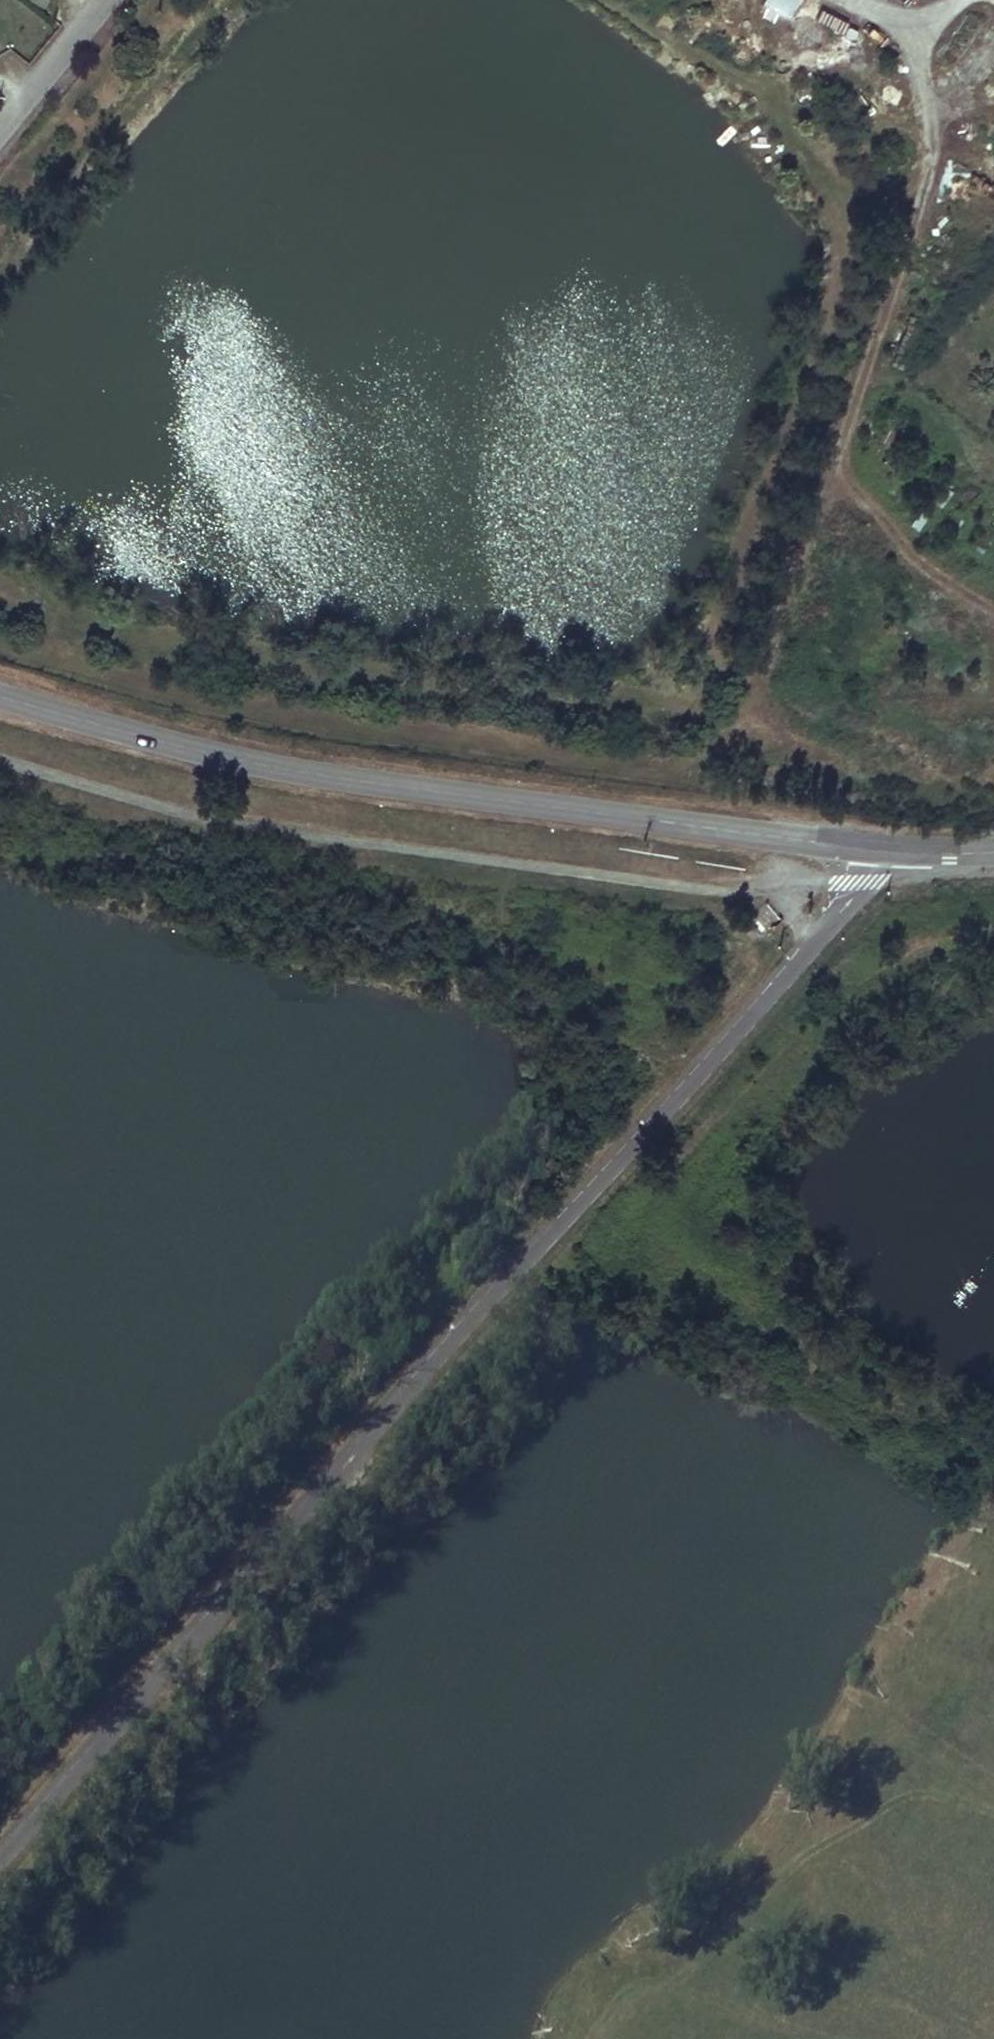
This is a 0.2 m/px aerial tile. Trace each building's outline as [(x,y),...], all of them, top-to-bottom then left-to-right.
[(763,4),(789,17),(798,0),(765,0),(763,4)]
